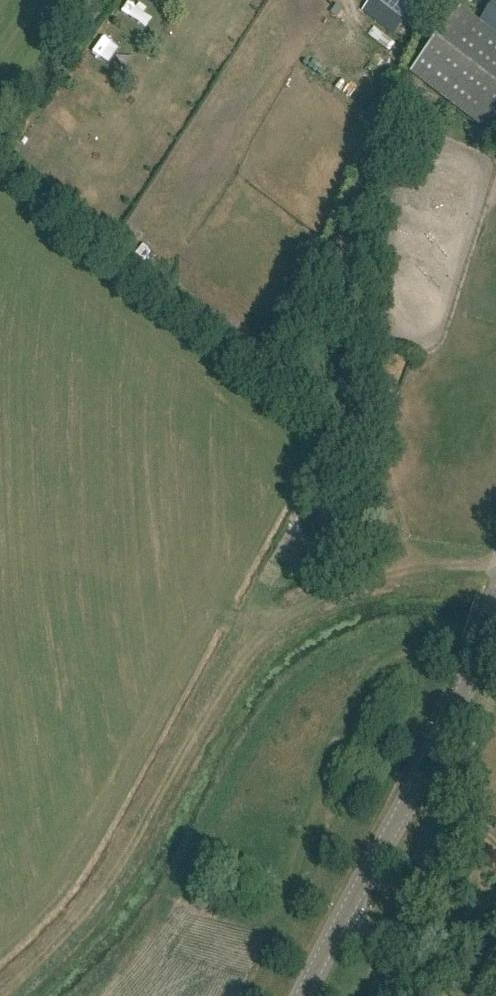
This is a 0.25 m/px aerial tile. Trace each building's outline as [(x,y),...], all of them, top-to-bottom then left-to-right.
[(415,31),(436,5),(430,0),(375,0),(415,31)] [(479,22),(495,35),(495,0),(479,22)] [(461,10),(412,74),(491,135),(495,129),(495,37),(461,10)]
